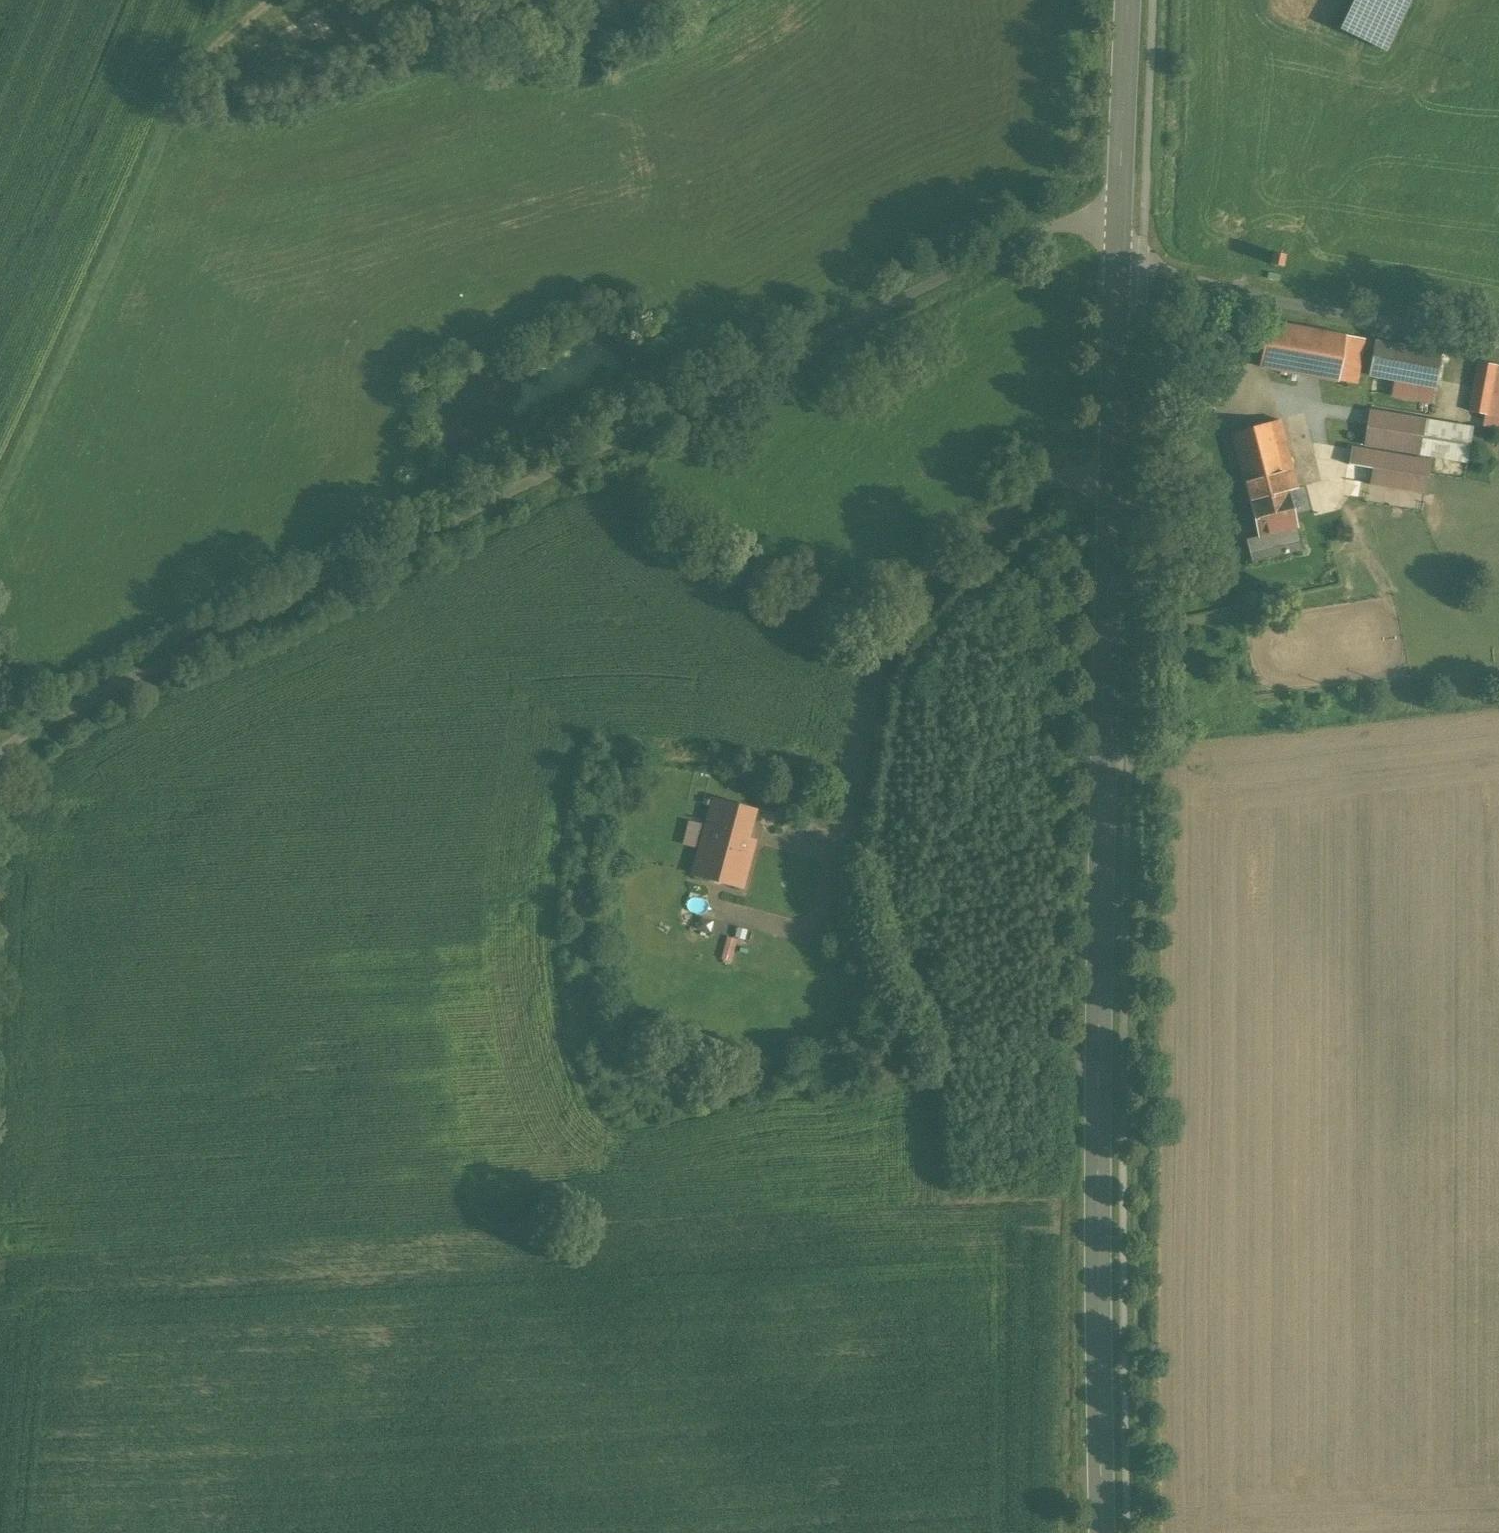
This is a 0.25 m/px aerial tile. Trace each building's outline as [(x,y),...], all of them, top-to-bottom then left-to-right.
[(1342,27),(1385,48),(1408,0),(1355,0),(1342,27)] [(1281,267),(1284,255),(1278,254),(1272,252),(1269,264),(1281,267)] [(1362,339),(1272,323),(1264,368),(1354,384),(1362,339)] [(1375,344),(1369,376),(1432,386),(1438,354),(1375,344)] [(1480,361),(1470,409),(1486,413),(1483,424),(1498,428),(1498,365),(1480,361)] [(1472,425),(1370,409),(1364,447),(1466,463),(1472,425)] [(1278,419),(1227,435),(1245,493),(1257,533),(1244,537),(1252,562),(1302,547),(1284,486),(1297,482),(1278,419)] [(1430,459),(1350,447),(1348,465),(1428,476),(1430,459)] [(758,809),(711,796),(689,874),(743,889),(756,840),(750,838),(758,809)]
